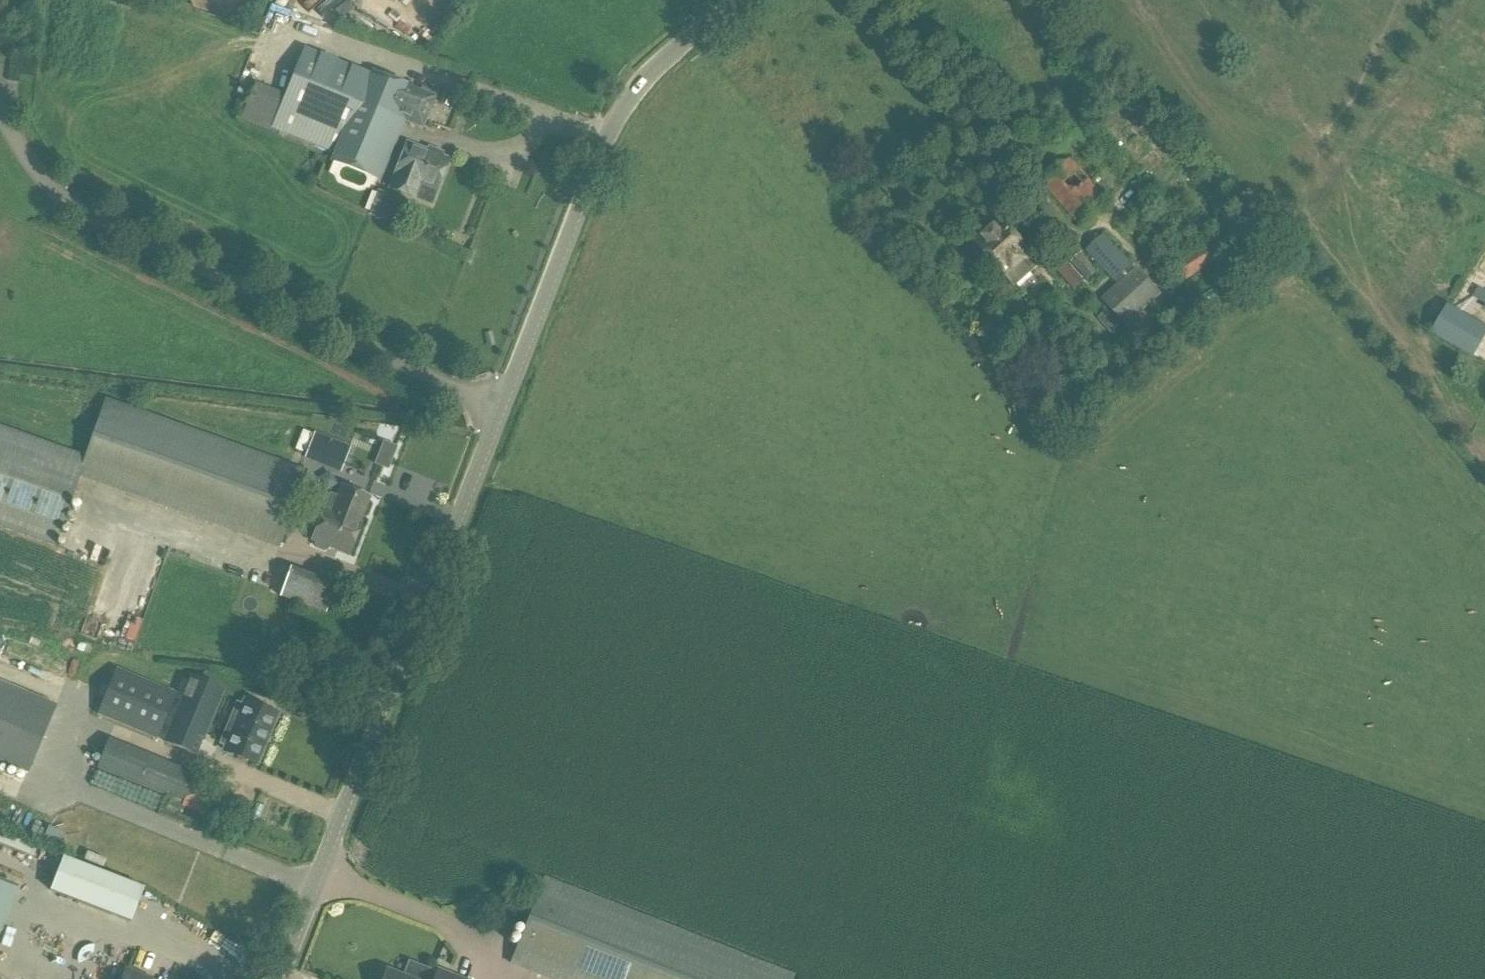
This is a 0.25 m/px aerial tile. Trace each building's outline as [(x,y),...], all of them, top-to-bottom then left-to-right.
[(282,95),(270,126),(302,139),(335,153),(334,155),(380,174),(395,134),(396,134),(403,119),(422,125),(423,126),(435,94),(422,89),(421,93),(406,86),(405,90),(401,88),(396,86),(314,53),(310,65),(295,101),(289,98),(282,95)] [(403,152),(391,188),(417,197),(432,203),(437,190),(448,157),(447,157),(418,147),(407,143),(403,152)] [(1070,157),(1041,182),(1079,224),(1107,199),(1070,157)] [(373,207),(369,216),(388,224),(398,199),(389,196),(383,211),(373,207)] [(1004,216),(976,242),(1019,288),(1044,265),(1036,256),(1038,254),(1004,216)] [(1222,227),(1173,259),(1186,279),(1235,248),(1222,227)] [(1102,233),(1084,249),(1116,284),(1102,298),(1123,322),(1156,292),(1102,233)] [(1080,251),(1069,260),(1084,279),(1095,270),(1080,251)] [(1071,265),(1060,274),(1066,281),(1074,290),(1085,281),(1071,265)] [(1445,313),(1433,335),(1473,358),(1484,338),(1484,336),(1445,313)] [(57,547),(81,478),(279,547),(306,472),(106,402),(88,454),(0,424),(0,528),(57,547)] [(317,435),(307,457),(341,472),(351,449),(317,435)] [(330,495),(312,541),(317,543),(316,546),(317,549),(326,553),(329,552),(331,548),(349,555),(362,522),(361,521),(362,518),(367,519),(370,518),(374,508),(373,504),(368,503),(371,497),(341,486),(337,497),(330,495)] [(287,575),(279,597),(326,615),(334,593),(287,575)] [(93,643),(89,662),(98,664),(102,645),(93,643)] [(156,739),(175,694),(116,669),(97,715),(156,739)] [(196,755),(223,689),(192,676),(164,742),(196,755)] [(0,677),(0,757),(31,770),(59,701),(0,677)] [(244,702),(224,752),(256,764),(276,714),(244,702)] [(108,742),(97,770),(170,798),(184,804),(186,805),(184,808),(215,820),(225,796),(195,785),(198,777),(108,742)] [(170,798),(164,812),(179,817),(184,804),(170,798)] [(1,855),(9,841),(0,836),(0,854),(1,855)] [(67,857),(51,894),(129,924),(144,887),(67,857)] [(511,965),(547,978),(792,978),(793,977),(545,879),(511,965)] [(14,889),(0,884),(0,925),(14,889)] [(159,908),(174,918),(179,910),(164,900),(159,908)] [(384,978),(465,978),(439,969),(437,972),(410,962),(404,976),(388,970),(384,978)] [(6,976),(16,978),(26,978),(28,974),(8,968),(6,976)]
